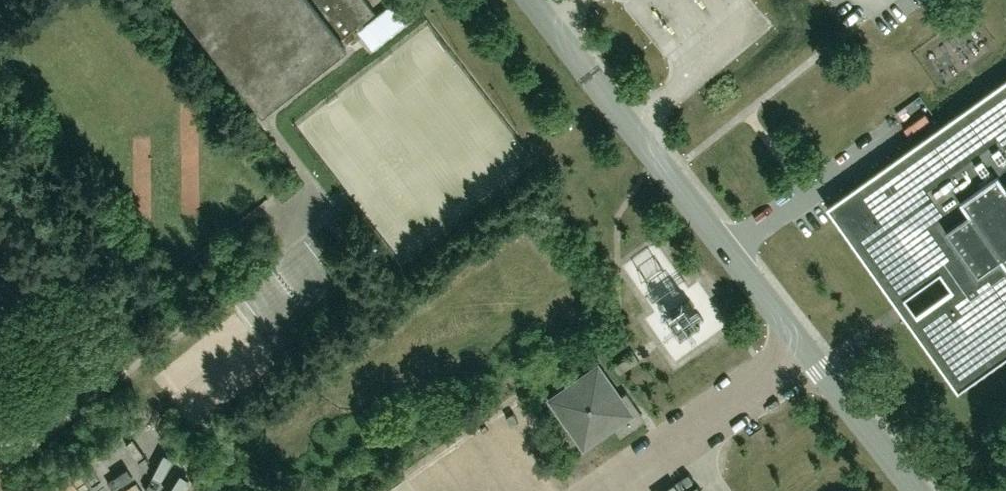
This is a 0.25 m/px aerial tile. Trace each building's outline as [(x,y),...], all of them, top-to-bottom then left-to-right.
[(262,109),(346,43),(342,37),(357,25),(360,29),(358,30),(373,49),(410,20),(395,0),(364,25),(362,21),(375,11),(366,0),(177,0),(262,109)] [(842,208),(904,295),(912,289),(921,283),(930,277),(940,270),(952,287),(942,294),(933,301),(925,307),(916,313),(960,375),(1005,342),(1005,91),(842,208)] [(340,221),(331,222),(338,230),(344,239),(348,235),(353,232),(346,226),(340,221)] [(622,436),(636,426),(639,410),(626,392),(620,396),(598,364),(548,399),(583,448),(615,426),(622,436)] [(146,481),(131,490),(152,490),(146,481)]
